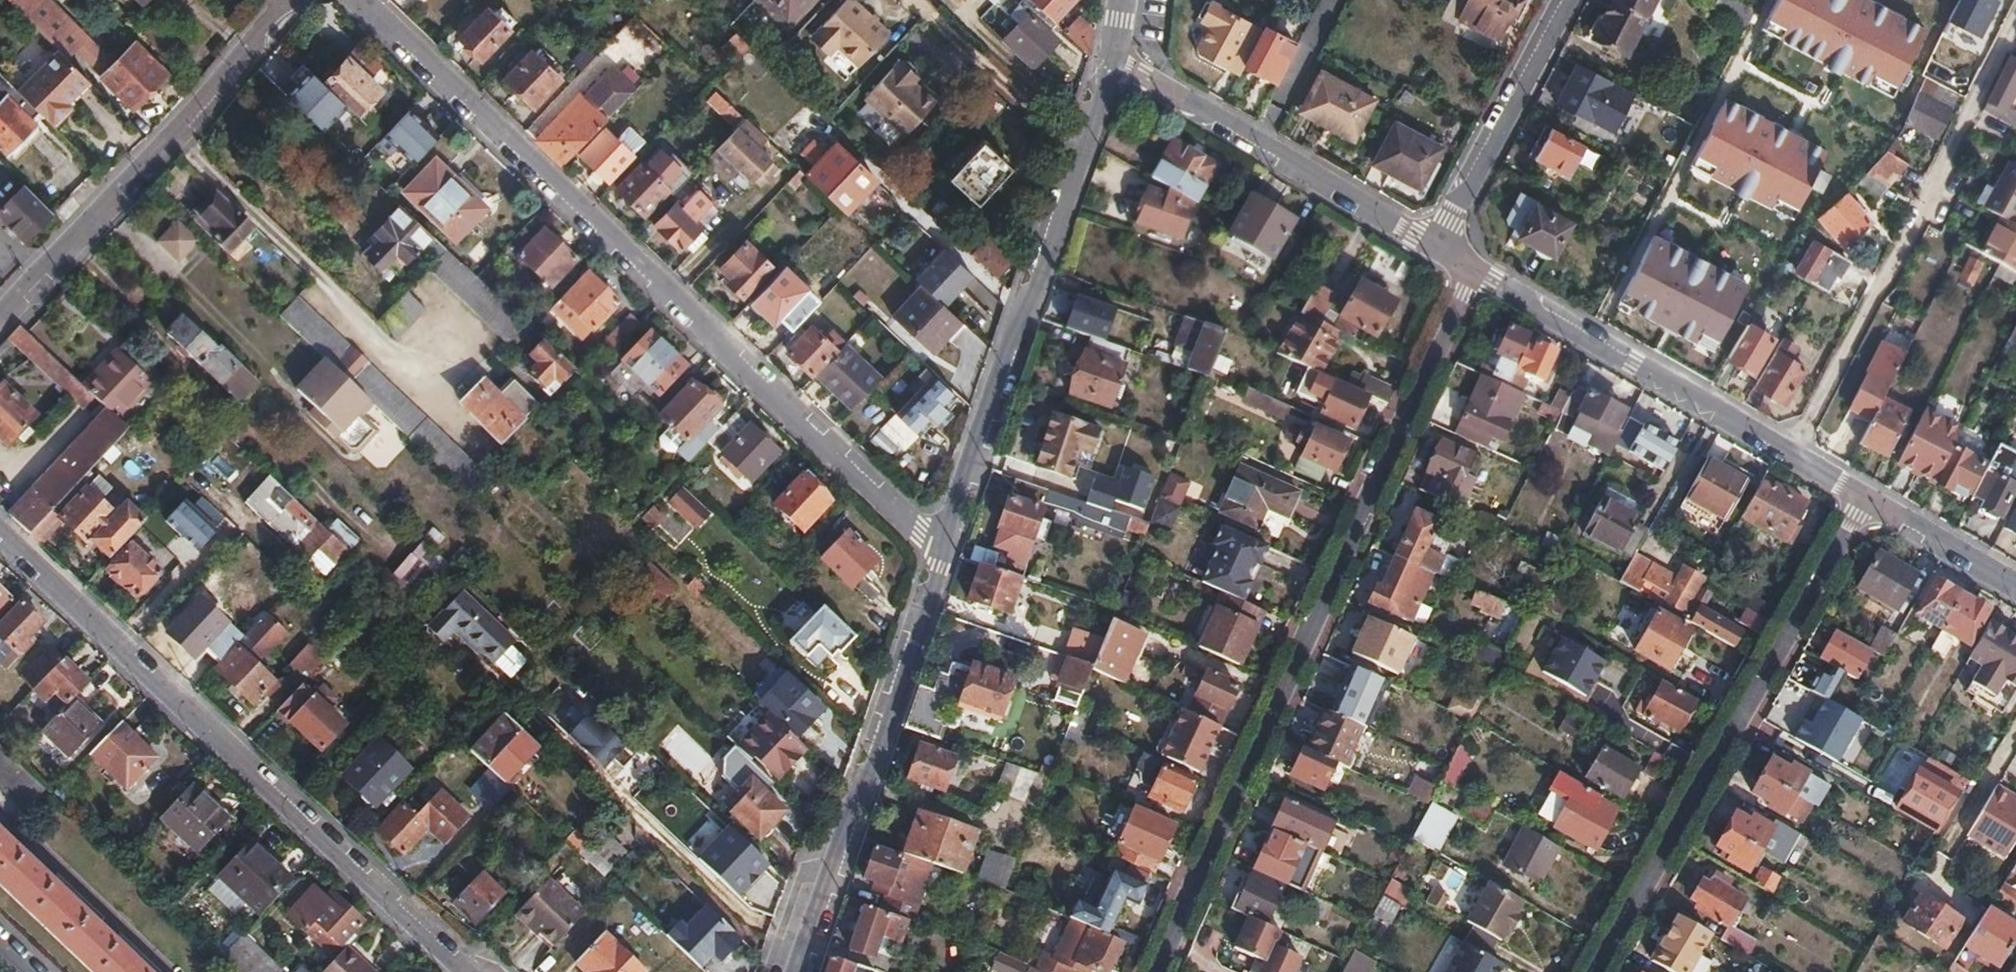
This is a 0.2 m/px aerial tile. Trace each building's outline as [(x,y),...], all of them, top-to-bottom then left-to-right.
[(56,50),(64,58),(85,37),(48,0),(7,0),(56,50)] [(786,26),(810,0),(757,0),(786,26)] [(814,33),(833,50),(837,46),(859,67),(890,34),(854,0),(845,0),(814,33)] [(1055,23),(1053,21),(1031,0),(1022,0),(1019,4),(1028,12),(1020,21),(1003,39),(1004,41),(1032,66),(1057,38),(1049,30),(1055,23)] [(1053,21),(1072,0),(1031,0),(1053,21)] [(1504,20),(1515,0),(1470,0),(1470,1),(1470,3),(1461,20),(1495,37),(1504,20)] [(1504,20),(1512,23),(1524,0),(1515,0),(1504,20)] [(1595,38),(1627,55),(1644,22),(1656,0),(1614,0),(1595,38)] [(1747,25),(1755,8),(1739,0),(1717,0),(1713,7),(1747,25)] [(1927,27),(1874,0),(1777,0),(1763,27),(1892,94),(1927,27)] [(1968,32),(1978,37),(1996,2),(1994,0),(1958,0),(1948,21),(1968,32)] [(1238,75),(1262,29),(1211,1),(1200,20),(1210,25),(1197,49),(1199,54),(1238,75)] [(1028,12),(1019,4),(1010,13),(1020,21),(1028,12)] [(486,5),(456,38),(479,60),(515,21),(498,7),(493,12),(486,5)] [(1063,30),(1089,55),(1094,32),(1077,16),(1063,30)] [(1948,21),(1942,34),(1962,44),(1968,32),(1948,21)] [(1296,43),(1267,28),(1247,67),(1262,75),(1265,75),(1277,81),(1296,43)] [(738,59),(745,48),(729,36),(721,48),(738,59)] [(134,43),(101,77),(131,108),(164,74),(134,43)] [(571,61),(581,70),(595,55),(585,45),(571,61)] [(56,50),(17,91),(33,107),(55,129),(74,110),(66,103),(88,81),(64,58),(56,50)] [(1983,109),(1982,112),(2015,128),(2015,127),(2015,112),(2006,107),(2015,88),(2015,52),(2014,51),(2012,54),(2005,67),(1983,109)] [(530,52),(504,80),(532,107),(558,80),(530,52)] [(324,84),(362,121),(372,110),(367,105),(380,89),(348,58),(324,84)] [(900,61),(864,99),(904,137),(935,104),(913,84),(918,78),(916,76),(916,69),(909,63),(901,63),(900,61)] [(324,84),(303,64),(291,77),(298,84),(286,96),(322,130),(333,119),(349,134),(362,121),(324,84)] [(1634,94),(1577,65),(1556,106),(1612,135),(1634,94)] [(1322,73),(1302,112),(1353,140),(1374,101),(1322,73)] [(0,74),(0,149),(7,156),(35,128),(23,117),(33,107),(17,91),(0,74)] [(1929,93),(1934,82),(1924,77),(1904,122),(1935,139),(1950,111),(1945,108),(1926,97),(1929,93)] [(580,92),(535,139),(536,140),(561,164),(605,118),(606,117),(613,110),(623,99),(632,89),(633,88),(623,79),(604,98),(597,91),(589,100),(580,92)] [(744,119),(714,91),(707,100),(736,127),(744,119)] [(1926,97),(1945,108),(1947,102),(1929,93),(1926,97)] [(1794,218),(1828,152),(1726,99),(1691,165),(1794,218)] [(408,110),(377,143),(389,154),(396,146),(414,163),(437,137),(408,110)] [(751,125),(768,142),(776,132),(759,117),(751,125)] [(1397,123),(1375,163),(1420,187),(1441,146),(1397,123)] [(735,128),(717,148),(716,149),(738,169),(752,182),(757,177),(763,183),(777,168),(769,161),(735,128)] [(1548,151),(1541,164),(1568,178),(1584,146),(1552,129),(1542,148),(1548,151)] [(604,130),(581,155),(607,180),(631,155),(604,130)] [(982,139),(948,177),(976,204),(1012,167),(982,139)] [(1192,199),(1195,201),(1216,164),(1172,140),(1151,175),(1169,186),(1192,199)] [(804,176),(805,176),(839,208),(846,214),(875,181),(835,143),(804,176)] [(659,146),(618,190),(643,213),(684,170),(659,146)] [(716,149),(704,161),(727,181),(738,169),(716,149)] [(1886,185),(1890,187),(1906,164),(1887,151),(1865,174),(1886,185)] [(435,159),(404,191),(453,239),(484,207),(435,159)] [(797,169),(785,183),(792,189),(805,176),(804,176),(797,169)] [(1978,206),(2000,219),(2014,226),(2015,223),(2015,174),(2006,169),(1993,194),(1986,190),(1978,206)] [(1865,174),(1856,184),(1876,199),(1886,185),(1865,174)] [(683,183),(668,199),(674,205),(654,226),(680,251),(687,243),(704,224),(716,210),(698,194),(696,195),(683,183)] [(23,185),(0,210),(0,218),(23,241),(51,213),(23,185)] [(1187,208),(1192,199),(1169,186),(1166,193),(1147,187),(1138,223),(1180,235),(1187,208)] [(214,192),(195,213),(216,233),(211,238),(227,253),(252,228),(214,192)] [(1252,192),(1229,233),(1270,256),(1292,216),(1252,192)] [(1845,194),(1818,217),(1840,242),(1846,245),(1869,222),(1845,194)] [(1515,220),(1524,225),(1535,206),(1525,201),(1515,220)] [(446,249),(400,204),(374,232),(378,237),(364,252),(390,277),(417,248),(432,263),(446,249)] [(1535,206),(1524,225),(1518,238),(1536,248),(1538,250),(1540,253),(1543,254),(1545,255),(1547,254),(1554,257),(1570,223),(1536,205),(1535,206)] [(216,233),(195,213),(190,218),(211,238),(216,233)] [(1999,265),(2015,275),(2015,227),(2014,226),(2000,219),(1981,254),(1999,265)] [(176,220),(156,242),(178,262),(198,240),(176,220)] [(704,224),(687,243),(697,251),(713,234),(704,224)] [(543,229),(517,257),(549,288),(576,260),(543,229)] [(1716,350),(1749,285),(1654,236),(1621,301),(1716,350)] [(987,238),(971,256),(1001,284),(1015,269),(1002,257),(1004,253),(987,238)] [(743,241),(719,267),(728,277),(724,282),(740,297),(770,267),(743,241)] [(1814,242),(1795,274),(1826,292),(1836,276),(1840,278),(1849,263),(1814,242)] [(941,249),(914,278),(922,286),(943,305),(971,275),(941,249)] [(1972,258),(1960,279),(1976,288),(1988,267),(1972,258)] [(783,267),(750,302),(773,324),(807,289),(783,267)] [(617,303),(586,272),(560,300),(591,330),(617,303)] [(1338,328),(1353,336),(1359,326),(1374,335),(1395,299),(1360,280),(1340,312),(1332,325),(1338,328)] [(1316,282),(1300,310),(1306,313),(1318,319),(1326,305),(1334,291),(1316,282)] [(930,353),(960,321),(943,305),(922,286),(892,318),(930,353)] [(406,290),(377,320),(396,338),(423,308),(406,290)] [(1078,294),(1067,327),(1090,335),(1099,338),(1110,305),(1078,294)] [(522,320),(526,324),(532,330),(551,310),(555,305),(545,296),(522,320)] [(296,298),(279,316),(324,359),(368,401),(371,403),(402,432),(466,493),(484,474),(419,414),(356,355),(296,298)] [(555,305),(551,310),(582,340),(591,330),(560,300),(555,305)] [(1340,312),(1326,305),(1318,319),(1332,325),(1340,312)] [(1306,313),(1302,321),(1332,338),(1338,328),(1332,325),(1318,319),(1306,313)] [(606,358),(639,324),(628,314),(595,348),(606,358)] [(258,382),(239,364),(236,367),(202,336),(181,316),(164,333),(238,403),(258,382)] [(1152,356),(1208,375),(1211,369),(1227,328),(1193,316),(1186,332),(1196,336),(1193,343),(1186,358),(1155,348),(1152,356)] [(1296,318),(1277,351),(1319,371),(1336,340),(1332,338),(1302,321),(1296,318)] [(1469,367),(1480,372),(1507,384),(1512,373),(1516,366),(1525,345),(1529,333),(1509,324),(1497,353),(1496,354),(1502,357),(1498,365),(1475,354),(1469,367)] [(1747,324),(1726,359),(1752,375),(1773,340),(1747,324)] [(2006,342),(2015,347),(2015,324),(2006,342)] [(18,327),(7,338),(80,407),(91,395),(81,386),(35,342),(18,327)] [(809,327),(786,352),(810,373),(843,340),(830,328),(821,337),(809,327)] [(649,332),(621,362),(658,397),(687,366),(649,332)] [(1196,336),(1186,332),(1183,340),(1193,343),(1196,336)] [(1099,338),(1090,335),(1072,392),(1109,405),(1128,348),(1099,338)] [(1784,336),(1755,385),(1784,403),(1804,370),(1788,360),(1797,345),(1784,336)] [(125,340),(116,350),(151,382),(160,373),(125,340)] [(1533,349),(1525,345),(1516,366),(1541,379),(1555,348),(1537,341),(1533,349)] [(1883,341),(1850,409),(1872,421),(1883,400),(1905,353),(1883,341)] [(572,369),(545,342),(532,356),(538,362),(528,373),(549,394),(572,369)] [(843,343),(814,373),(852,408),(880,379),(843,343)] [(1480,345),(1475,354),(1498,365),(1502,357),(1496,354),(1497,353),(1480,345)] [(81,386),(91,395),(105,409),(117,419),(149,386),(151,382),(116,350),(81,386)] [(368,401),(324,359),(295,390),(311,405),(306,411),(347,450),(356,449),(373,430),(359,417),(371,403),(368,401)] [(1346,383),(1388,402),(1394,387),(1364,373),(1363,375),(1351,371),(1346,383)] [(1480,372),(1454,431),(1483,445),(1488,433),(1500,439),(1523,392),(1517,388),(1507,384),(1480,372)] [(1512,373),(1507,384),(1517,388),(1521,378),(1512,373)] [(947,409),(957,398),(934,376),(897,415),(918,435),(929,423),(936,429),(951,414),(947,409)] [(1318,385),(1314,395),(1323,399),(1319,409),(1353,424),(1366,395),(1332,380),(1328,389),(1318,385)] [(484,382),(461,405),(497,442),(535,404),(513,381),(499,396),(484,382)] [(1556,421),(1556,423),(1610,452),(1615,443),(1611,440),(1625,410),(1576,383),(1562,409),(1556,421)] [(679,448),(691,459),(707,442),(720,428),(710,419),(721,408),(695,384),(661,419),(670,427),(685,441),(679,448)] [(7,447),(35,418),(1,386),(0,386),(0,440),(7,447)] [(1286,403),(1250,386),(1244,401),(1280,416),(1286,403)] [(1872,421),(1860,445),(1888,459),(1911,415),(1883,400),(1872,421)] [(1562,409),(1544,401),(1539,412),(1556,421),(1562,409)] [(67,450),(28,492),(49,511),(89,469),(126,428),(117,419),(105,409),(67,450)] [(1924,413),(1896,467),(1933,485),(1934,483),(1952,449),(1961,432),(1924,413)] [(1052,414),(1036,463),(1069,473),(1077,447),(1090,451),(1097,428),(1052,414)] [(1678,442),(1630,414),(1616,441),(1663,469),(1678,442)] [(720,428),(707,442),(750,482),(778,453),(747,424),(745,426),(733,415),(720,428)] [(1331,472),(1350,431),(1341,427),(1338,432),(1323,426),(1318,436),(1299,428),(1293,443),(1303,447),(1295,466),(1320,477),(1324,469),(1331,472)] [(1961,432),(1952,449),(1976,460),(1988,438),(1964,426),(1961,432)] [(673,452),(679,448),(685,441),(670,427),(660,438),(660,445),(667,452),(673,452)] [(1441,438),(1419,488),(1461,507),(1473,479),(1463,474),(1472,453),(1441,438)] [(1971,499),(1981,504),(1978,508),(1981,515),(1990,519),(1998,516),(2003,518),(2015,492),(2015,445),(2002,438),(1971,499)] [(1952,449),(1934,483),(1952,492),(1954,488),(1968,495),(1983,464),(1976,460),(1952,449)] [(1710,458),(1689,497),(1725,517),(1747,479),(1710,458)] [(1241,464),(1221,509),(1256,525),(1265,505),(1285,514),(1297,489),(1241,464)] [(1094,478),(1086,501),(1109,509),(1113,498),(1139,507),(1149,477),(1124,468),(1117,486),(1094,478)] [(49,511),(28,533),(39,544),(52,529),(49,526),(55,520),(88,549),(92,546),(95,549),(95,553),(99,557),(104,557),(108,561),(146,520),(126,502),(114,515),(85,488),(96,475),(89,469),(49,511)] [(1186,481),(1168,472),(1159,495),(1177,504),(1186,481)] [(292,497),(268,475),(243,502),(325,578),(350,552),(328,531),(317,520),(307,531),(282,507),(292,497)] [(802,477),(774,507),(786,518),(777,529),(791,543),(830,503),(802,477)] [(1086,501),(1013,477),(997,524),(1000,525),(993,545),(1009,551),(1007,556),(1025,562),(1033,537),(1031,536),(1042,503),(1077,515),(1075,522),(1121,539),(1128,516),(1109,509),(1086,501)] [(1761,482),(1742,516),(1788,541),(1797,525),(1793,523),(1805,501),(1776,484),(1773,489),(1761,482)] [(1954,488),(1952,492),(1966,499),(1968,495),(1954,488)] [(703,511),(680,489),(669,499),(692,522),(703,511)] [(28,492),(8,514),(28,533),(49,511),(28,492)] [(1159,495),(1150,519),(1168,527),(1177,504),(1159,495)] [(1586,533),(1631,557),(1635,550),(1647,529),(1636,522),(1640,514),(1605,496),(1586,533)] [(165,521),(199,553),(218,533),(212,527),(220,518),(198,498),(190,507),(184,501),(165,521)] [(337,521),(345,513),(333,503),(326,511),(337,521)] [(328,531),(350,552),(374,525),(353,505),(345,513),(337,521),(328,531)] [(1397,555),(1431,570),(1436,572),(1455,528),(1416,511),(1397,555)] [(2008,530),(2015,534),(2015,513),(2008,530)] [(1226,526),(1222,524),(1214,542),(1218,544),(1202,582),(1214,587),(1225,592),(1243,600),(1251,582),(1248,580),(1256,562),(1259,563),(1267,545),(1229,527),(1226,526)] [(1551,524),(1542,542),(1560,551),(1569,533),(1551,524)] [(848,534),(823,560),(850,587),(875,560),(848,534)] [(390,575),(409,591),(436,559),(418,543),(390,575)] [(129,545),(105,571),(134,599),(159,573),(129,545)] [(1562,546),(1560,551),(1557,558),(1570,565),(1576,554),(1562,546)] [(1631,557),(1619,579),(1637,590),(1639,586),(1651,566),(1654,561),(1635,550),(1631,557)] [(1880,551),(1859,588),(1895,608),(1916,571),(1880,551)] [(1397,555),(1396,555),(1381,589),(1377,587),(1371,601),(1411,618),(1431,570),(1397,555)] [(1017,574),(978,561),(966,598),(1005,611),(1017,574)] [(1639,586),(1662,599),(1683,610),(1703,575),(1682,563),(1673,579),(1651,566),(1639,586)] [(1542,584),(1548,575),(1522,564),(1518,573),(1542,584)] [(647,566),(632,584),(658,608),(673,590),(647,566)] [(715,599),(694,578),(686,587),(708,607),(715,599)] [(1941,629),(1961,594),(1934,578),(1915,614),(1941,629)] [(1481,608),(1492,613),(1496,615),(1502,600),(1458,581),(1454,592),(1482,604),(1481,608)] [(1542,586),(1532,603),(1559,618),(1569,600),(1542,586)] [(1685,617),(1689,620),(1734,646),(1743,630),(1701,605),(1705,598),(1707,599),(1711,591),(1702,586),(1685,617)] [(13,599),(0,587),(0,612),(13,599)] [(487,617),(460,591),(429,623),(429,631),(437,638),(444,638),(453,629),(457,626),(465,634),(461,638),(476,654),(480,650),(492,662),(509,645),(513,641),(499,628),(495,632),(483,621),(487,617)] [(1225,592),(1201,647),(1240,665),(1264,610),(1244,600),(1243,600),(1225,592)] [(1989,609),(1961,594),(1941,629),(1968,645),(1989,609)] [(1757,597),(1750,608),(1764,616),(1768,618),(1775,606),(1757,597)] [(1492,613),(1479,640),(1507,652),(1528,611),(1502,600),(1496,615),(1492,613)] [(0,627),(0,636),(21,656),(33,643),(29,639),(46,622),(25,602),(0,627)] [(1685,617),(1660,604),(1656,611),(1651,608),(1645,617),(1650,620),(1635,648),(1668,667),(1689,630),(1685,627),(1689,620),(1685,617)] [(855,638),(821,606),(789,641),(817,667),(833,650),(838,655),(855,638)] [(204,647),(219,662),(233,647),(242,639),(225,624),(216,632),(190,607),(165,633),(192,659),(204,647)] [(1621,607),(1609,633),(1627,642),(1640,616),(1621,607)] [(1764,616),(1750,608),(1744,620),(1757,627),(1764,616)] [(242,639),(233,647),(235,651),(215,671),(249,704),(259,694),(273,680),(271,679),(256,665),(286,633),(265,614),(242,639)] [(1369,616),(1354,652),(1399,671),(1413,635),(1369,616)] [(499,628),(487,617),(483,621),(495,632),(499,628)] [(1110,619),(1103,636),(1093,663),(1091,668),(1123,683),(1143,633),(1110,619)] [(1988,621),(1967,658),(1981,666),(1972,682),(1994,695),(2003,679),(2015,687),(2015,637),(1988,621)] [(1072,625),(1063,652),(1066,653),(1093,663),(1103,636),(1072,625)] [(465,634),(457,626),(453,629),(461,638),(465,634)] [(1883,627),(1871,648),(1884,656),(1888,649),(1896,634),(1883,627)] [(359,646),(361,649),(374,634),(366,628),(354,641),(359,646)] [(1837,629),(1820,658),(1837,667),(1846,672),(1854,676),(1871,648),(1837,629)] [(1896,634),(1888,649),(1898,656),(1907,641),(1896,634)] [(1543,669),(1585,695),(1605,661),(1563,635),(1543,669)] [(9,668),(21,656),(0,636),(0,660),(9,668)] [(1477,639),(1470,654),(1499,667),(1502,663),(1507,652),(1479,640),(1477,639)] [(287,664),(303,680),(323,659),(306,643),(287,664)] [(509,645),(492,662),(509,678),(525,660),(509,645)] [(31,669),(43,681),(48,676),(65,658),(53,646),(31,669)] [(1093,663),(1066,653),(1057,677),(1084,687),(1091,668),(1093,663)] [(1715,687),(1723,668),(1692,656),(1684,675),(1715,687)] [(65,658),(48,676),(57,685),(53,689),(67,702),(74,695),(88,680),(65,658)] [(919,684),(905,727),(938,738),(942,725),(939,720),(935,718),(944,694),(960,700),(959,704),(996,717),(1011,676),(971,662),(969,668),(950,661),(946,673),(938,670),(932,688),(919,684)] [(1240,684),(1196,665),(1191,676),(1203,681),(1188,712),(1219,725),(1240,684)] [(1818,672),(1808,689),(1830,701),(1846,672),(1837,667),(1831,679),(1818,672)] [(1348,669),(1334,703),(1364,717),(1379,682),(1348,669)] [(290,676),(271,679),(273,680),(259,694),(275,710),(299,685),(290,676)] [(1697,699),(1661,679),(1641,714),(1659,725),(1662,721),(1679,730),(1697,699)] [(792,683),(768,709),(798,737),(814,721),(804,712),(813,702),(792,683)] [(275,710),(319,750),(342,726),(299,685),(275,710)] [(1076,707),(1080,696),(1081,694),(1056,685),(1051,699),(1076,707)] [(1808,689),(1785,732),(1819,751),(1843,709),(1830,701),(1808,689)] [(67,702),(42,729),(69,755),(101,722),(74,695),(67,702)] [(1188,712),(1180,708),(1160,753),(1199,770),(1219,725),(1188,712)] [(1308,749),(1333,760),(1343,765),(1361,724),(1324,708),(1308,749)] [(782,727),(769,714),(738,748),(751,760),(754,758),(778,780),(803,752),(779,730),(782,727)] [(1569,715),(1562,727),(1575,735),(1582,724),(1569,715)] [(469,752),(499,780),(504,784),(537,749),(502,716),(469,752)] [(1482,724),(1472,718),(1466,731),(1476,736),(1482,724)] [(123,720),(92,752),(128,787),(159,754),(123,720)] [(1756,732),(1751,741),(1765,749),(1770,741),(1756,732)] [(376,742),(343,777),(373,806),(407,771),(376,742)] [(1445,744),(1438,758),(1449,764),(1457,750),(1445,744)] [(919,745),(909,776),(942,788),(952,756),(919,745)] [(1308,749),(1302,746),(1291,772),(1321,787),(1333,760),(1308,749)] [(1604,747),(1588,776),(1620,796),(1636,767),(1604,747)] [(1665,757),(1654,750),(1644,769),(1654,775),(1665,757)] [(1128,793),(1126,798),(1153,810),(1158,799),(1180,810),(1195,780),(1162,766),(1164,761),(1142,751),(1125,791),(1128,793)] [(1962,792),(1969,780),(1927,756),(1920,768),(1962,792)] [(1771,759),(1763,774),(1794,793),(1810,802),(1816,805),(1827,787),(1805,774),(1791,766),(1789,769),(1771,759)] [(999,778),(993,792),(1007,797),(1019,765),(1005,760),(999,778)] [(1042,764),(1038,772),(1049,775),(1052,768),(1042,764)] [(1019,765),(1007,797),(1036,808),(1049,775),(1038,772),(1019,765)] [(1601,794),(1561,770),(1551,787),(1571,799),(1557,825),(1595,846),(1615,811),(1613,808),(1614,805),(1600,797),(1601,794)] [(1794,793),(1763,774),(1753,792),(1771,802),(1768,808),(1781,815),(1784,810),(1800,819),(1810,802),(1794,793)] [(1908,792),(1901,809),(1933,828),(1952,794),(1924,777),(1914,795),(1908,792)] [(2000,783),(2015,792),(2015,785),(2003,778),(2000,783)] [(478,804),(488,813),(510,790),(504,784),(499,780),(478,804)] [(734,791),(721,805),(759,840),(774,824),(771,821),(783,809),(752,780),(738,795),(734,791)] [(193,783),(161,817),(195,850),(228,816),(193,783)] [(2000,783),(1969,832),(2005,853),(2015,836),(2015,792),(2000,783)] [(1420,799),(1429,804),(1436,788),(1428,785),(1420,799)] [(401,805),(376,832),(401,855),(426,828),(441,842),(464,817),(439,793),(415,817),(401,805)] [(1285,798),(1272,827),(1318,849),(1331,818),(1285,798)] [(1467,798),(1460,815),(1485,824),(1491,808),(1467,798)] [(1133,804),(1110,853),(1119,857),(1150,871),(1173,822),(1133,804)] [(902,851),(931,861),(962,872),(976,829),(918,809),(902,851)] [(706,812),(676,844),(738,900),(744,894),(757,906),(780,881),(706,812)] [(1734,813),(1726,827),(1761,848),(1784,861),(1799,833),(1791,828),(1776,820),(1772,828),(1752,817),(1749,822),(1734,813)] [(1423,823),(1416,838),(1437,850),(1444,835),(1423,823)] [(1270,826),(1253,868),(1305,893),(1313,896),(1331,855),(1318,849),(1272,827),(1270,826)] [(1558,845),(1525,826),(1505,862),(1523,872),(1526,866),(1541,875),(1558,845)] [(1761,848),(1726,827),(1716,846),(1724,850),(1721,856),(1728,860),(1747,872),(1761,848)] [(16,896),(95,971),(149,971),(142,965),(66,892),(0,830),(0,881),(16,896)] [(575,831),(565,842),(582,858),(589,850),(585,846),(588,842),(575,831)] [(589,850),(582,858),(601,875),(620,854),(602,837),(589,850)] [(261,917),(295,881),(253,842),(219,878),(261,917)] [(885,890),(880,909),(911,920),(931,861),(902,851),(900,850),(898,854),(874,845),(864,875),(877,879),(874,887),(885,890)] [(988,850),(978,878),(1004,888),(1015,859),(988,850)] [(1076,897),(1067,915),(1071,917),(1109,935),(1125,900),(1134,904),(1150,871),(1119,857),(1112,872),(1105,868),(1102,874),(1106,876),(1093,905),(1076,897)] [(1760,869),(1753,881),(1771,891),(1778,880),(1760,869)] [(1439,887),(1469,904),(1478,888),(1448,871),(1439,887)] [(1238,892),(1231,907),(1265,923),(1280,886),(1252,873),(1243,894),(1238,892)] [(481,876),(453,905),(473,925),(501,895),(481,876)] [(1413,890),(1391,877),(1389,881),(1383,895),(1405,907),(1413,890)] [(1696,907),(1728,926),(1744,897),(1713,878),(1709,884),(1702,880),(1692,898),(1699,902),(1696,907)] [(581,914),(546,881),(514,915),(549,949),(581,914)] [(1524,900),(1493,882),(1471,922),(1501,939),(1508,926),(1512,928),(1520,915),(1516,913),(1524,900)] [(2003,882),(1995,895),(2015,908),(2015,891),(2003,882)] [(315,888),(292,913),(331,951),(363,918),(338,895),(331,902),(315,888)] [(1313,896),(1305,893),(1302,904),(1312,908),(1310,915),(1323,921),(1330,904),(1313,896)] [(1904,920),(1943,947),(1961,919),(1921,893),(1904,920)] [(1370,918),(1390,927),(1399,905),(1379,897),(1370,918)] [(1986,908),(1973,900),(1968,909),(1961,919),(1943,947),(1932,963),(1945,971),(1952,960),(1964,943),(1986,908)] [(679,923),(666,936),(700,969),(713,955),(721,963),(742,940),(705,906),(684,929),(679,923)] [(844,960),(875,970),(881,971),(885,971),(891,955),(878,950),(889,916),(863,908),(844,960)] [(1986,908),(1964,943),(1997,963),(2015,934),(2015,927),(1986,908)] [(1680,915),(1673,926),(1671,925),(1651,959),(1674,971),(1685,971),(1708,931),(1680,915)] [(1035,967),(1045,971),(1068,971),(1071,966),(1084,971),(1087,965),(1102,971),(1104,971),(1110,959),(1112,960),(1121,940),(1109,935),(1071,917),(1053,956),(1043,951),(1035,967)] [(1205,971),(1238,971),(1257,927),(1240,919),(1224,952),(1216,948),(1205,971)] [(1492,935),(1472,924),(1464,940),(1483,951),(1492,935)] [(1728,927),(1721,939),(1749,954),(1755,942),(1728,927)] [(575,963),(584,971),(631,971),(637,965),(603,933),(575,963)] [(224,955),(240,970),(242,971),(284,971),(244,934),(224,955)] [(1463,941),(1445,971),(1498,971),(1503,964),(1495,959),(1463,941)] [(1456,947),(1447,942),(1430,971),(1441,971),(1456,947)] [(322,971),(375,971),(348,946),(322,971)] [(821,971),(875,971),(875,970),(844,960),(827,954),(821,971)] [(1968,970),(1952,960),(1945,971),(1967,971),(1968,970)] [(1016,971),(1038,971),(1019,964),(1016,971)]
